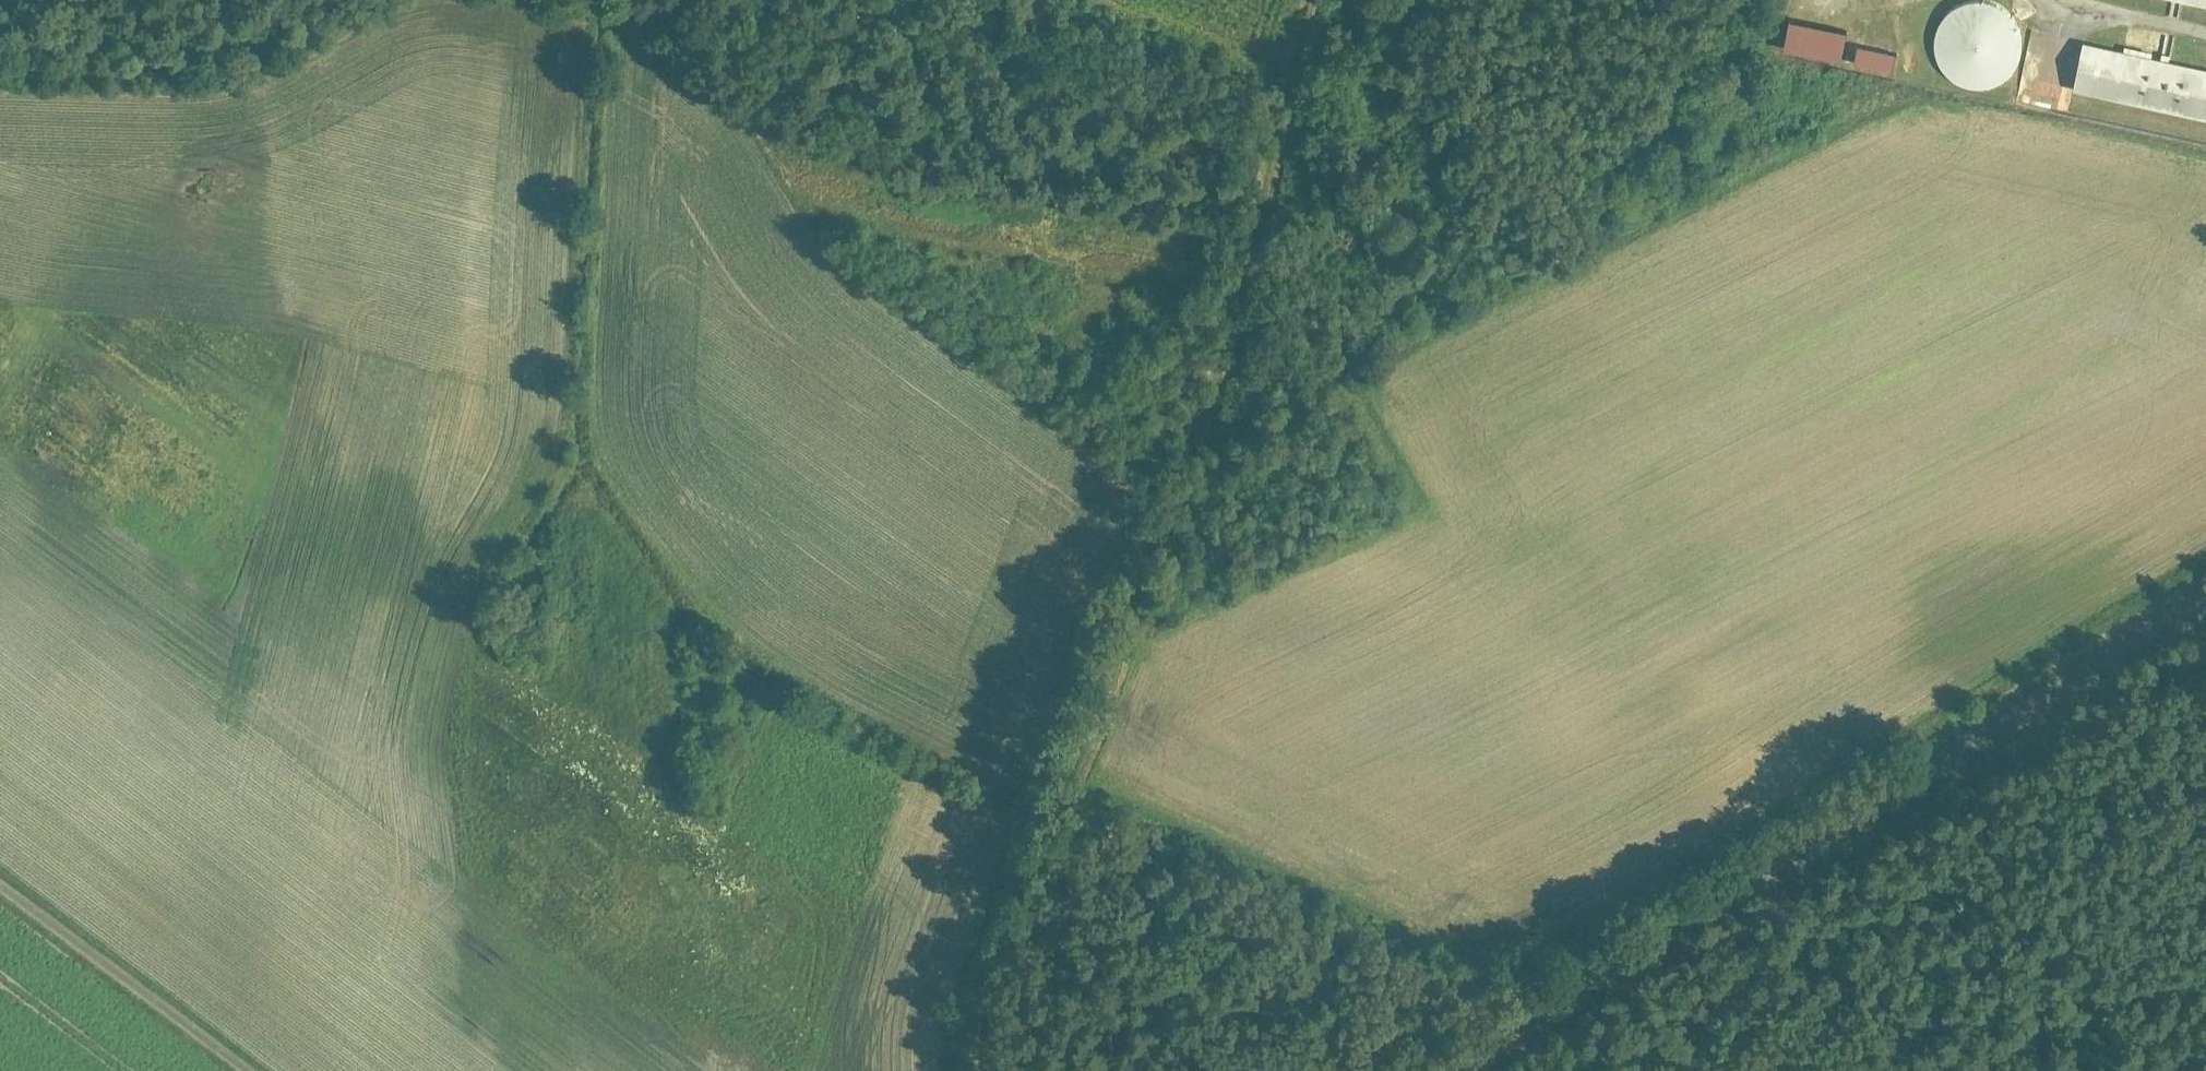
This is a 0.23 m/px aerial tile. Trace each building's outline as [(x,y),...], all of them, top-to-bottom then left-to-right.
[(2205,9),(2205,0),(2161,0),(2205,9)] [(1935,62),(1952,83),(1978,89),(2001,79),(2014,58),(2013,35),(2001,17),(1983,8),(1960,10),(1941,23),(1934,40),(1935,62)] [(2073,94),(2205,121),(2205,70),(2083,45),(2073,94)]
